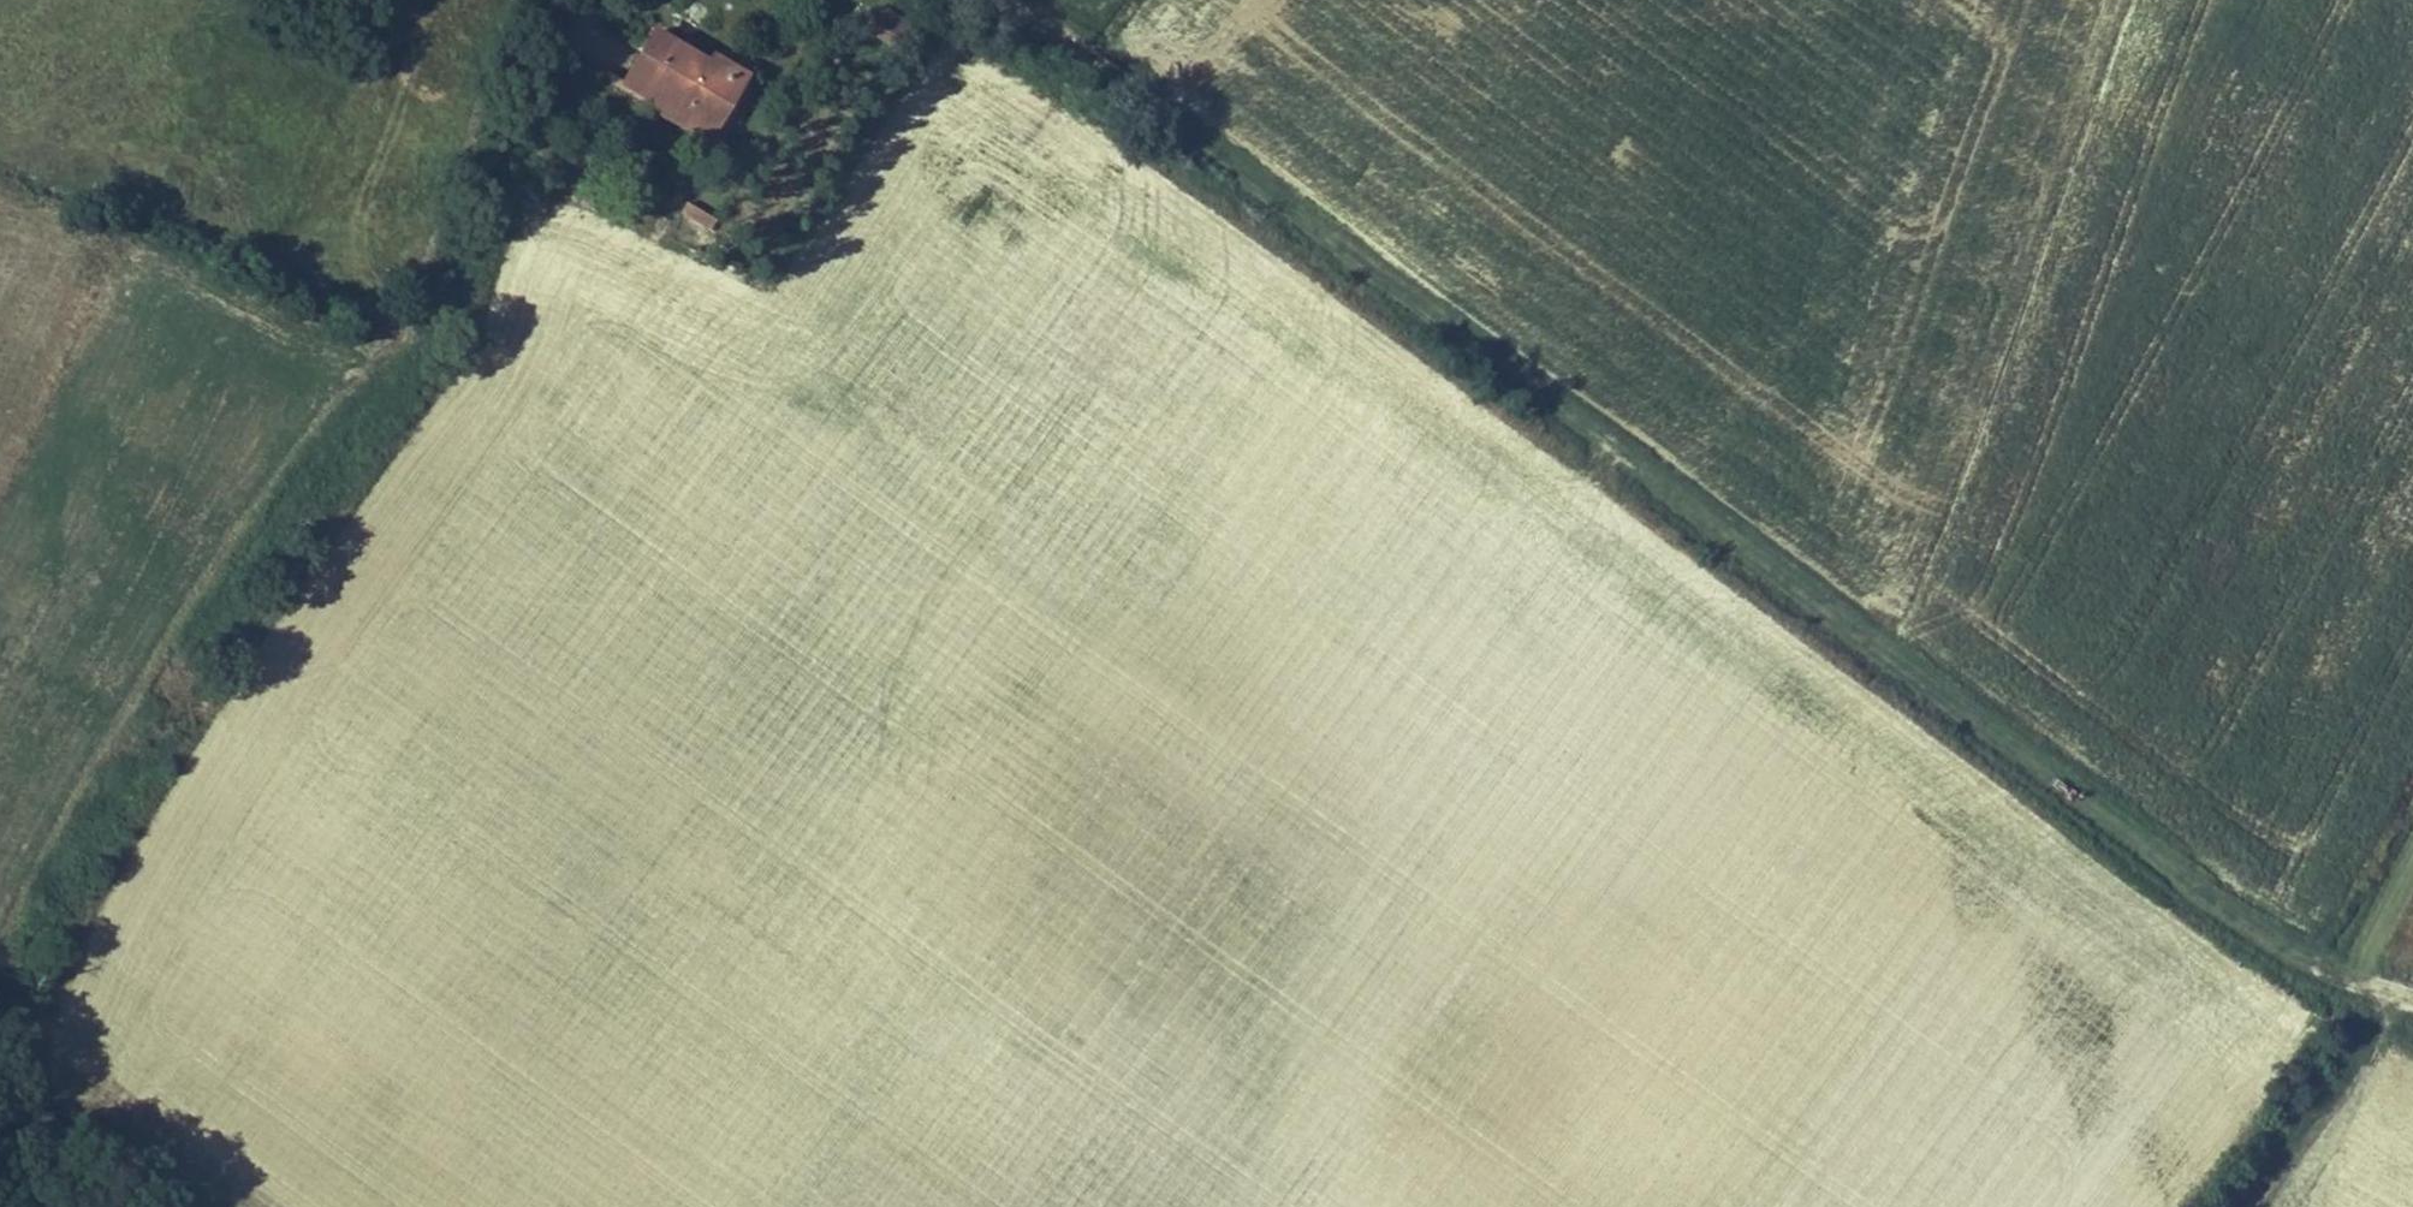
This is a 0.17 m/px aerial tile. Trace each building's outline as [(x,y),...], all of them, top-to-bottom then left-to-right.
[(748,55),(660,10),(633,63),(721,108),(748,55)] [(709,239),(717,215),(685,204),(677,228),(709,239)]
